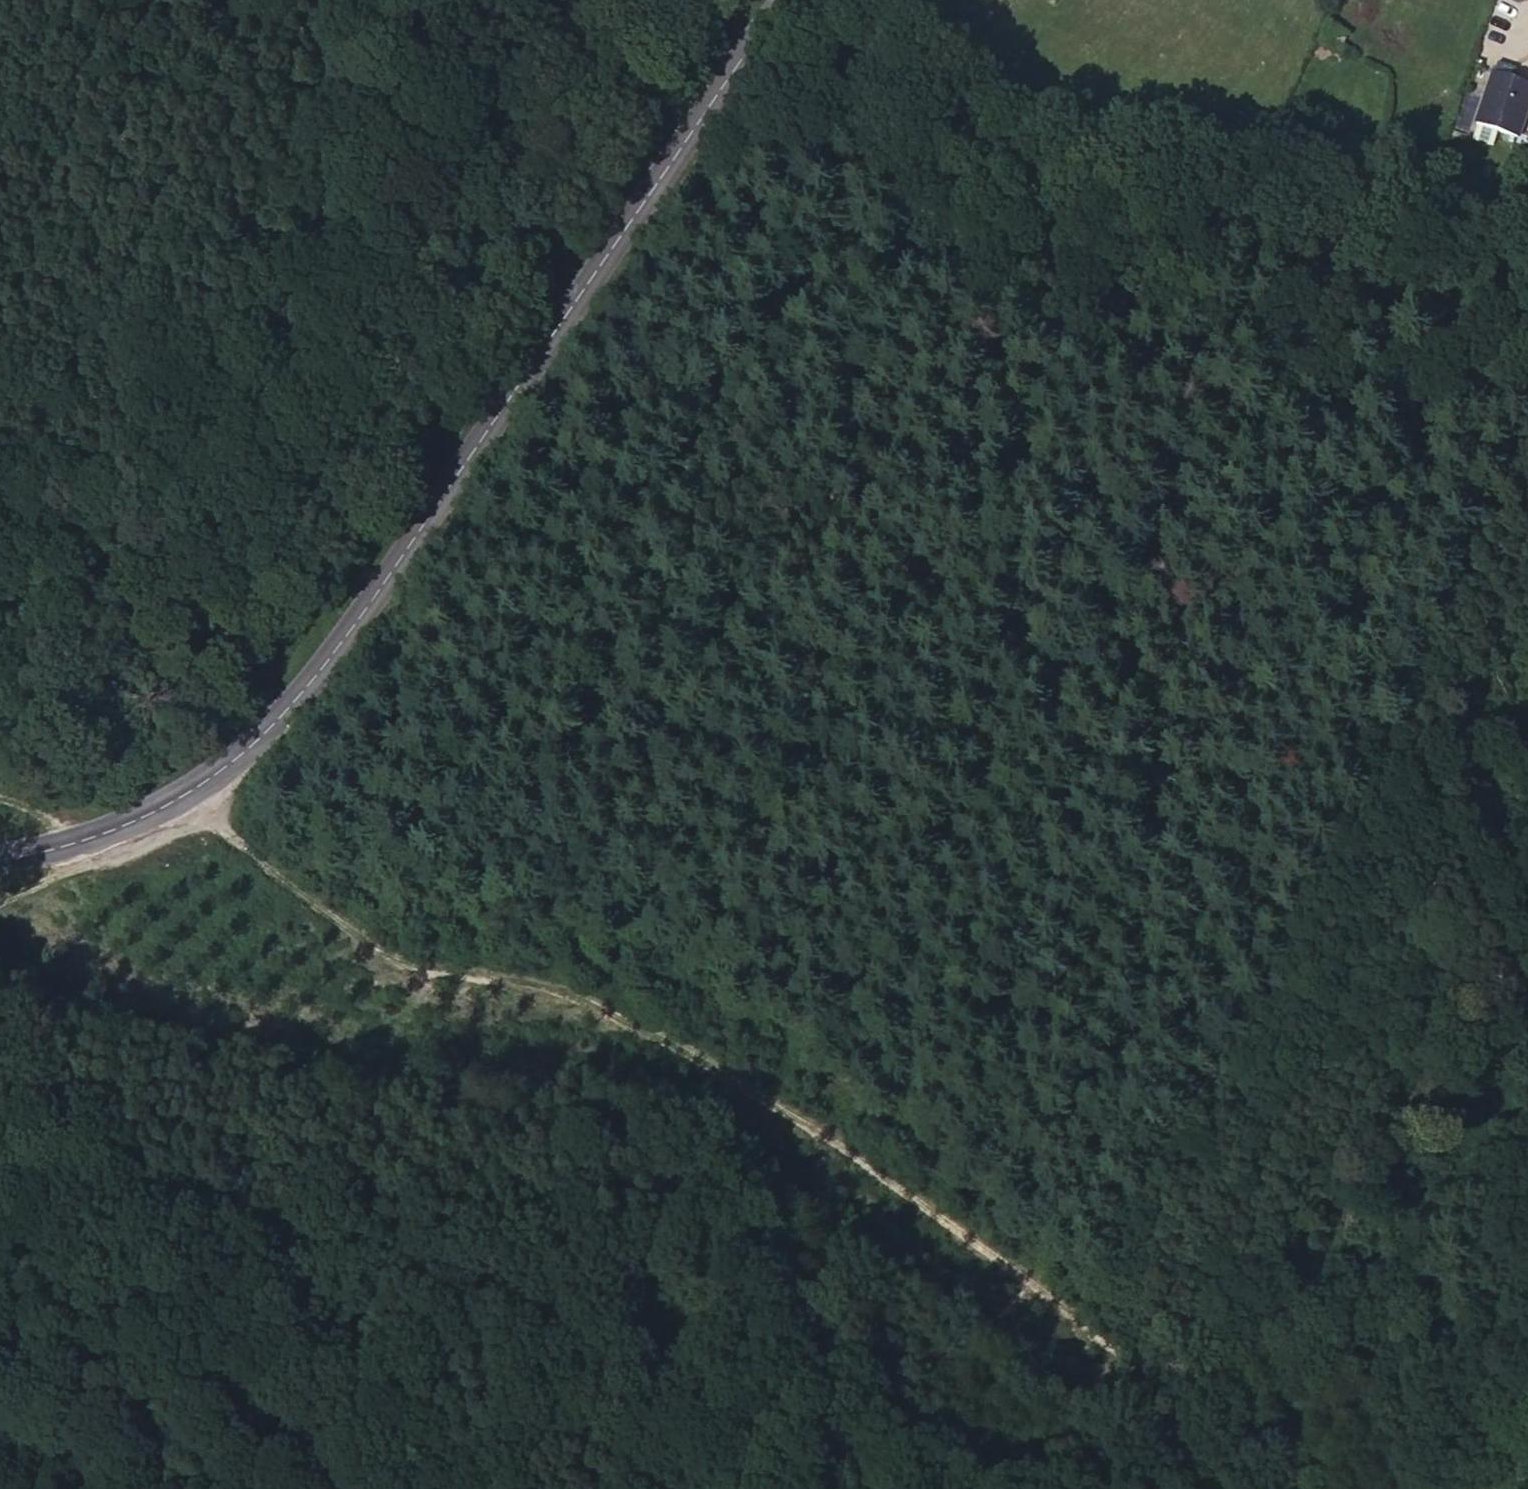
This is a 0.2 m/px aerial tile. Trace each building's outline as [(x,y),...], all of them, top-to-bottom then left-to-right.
[(1507,66),(1504,75),(1513,78),(1516,69),(1507,66)] [(1494,71),(1476,123),(1517,137),(1527,108),(1527,83),(1513,78),(1504,75),(1494,71)]
